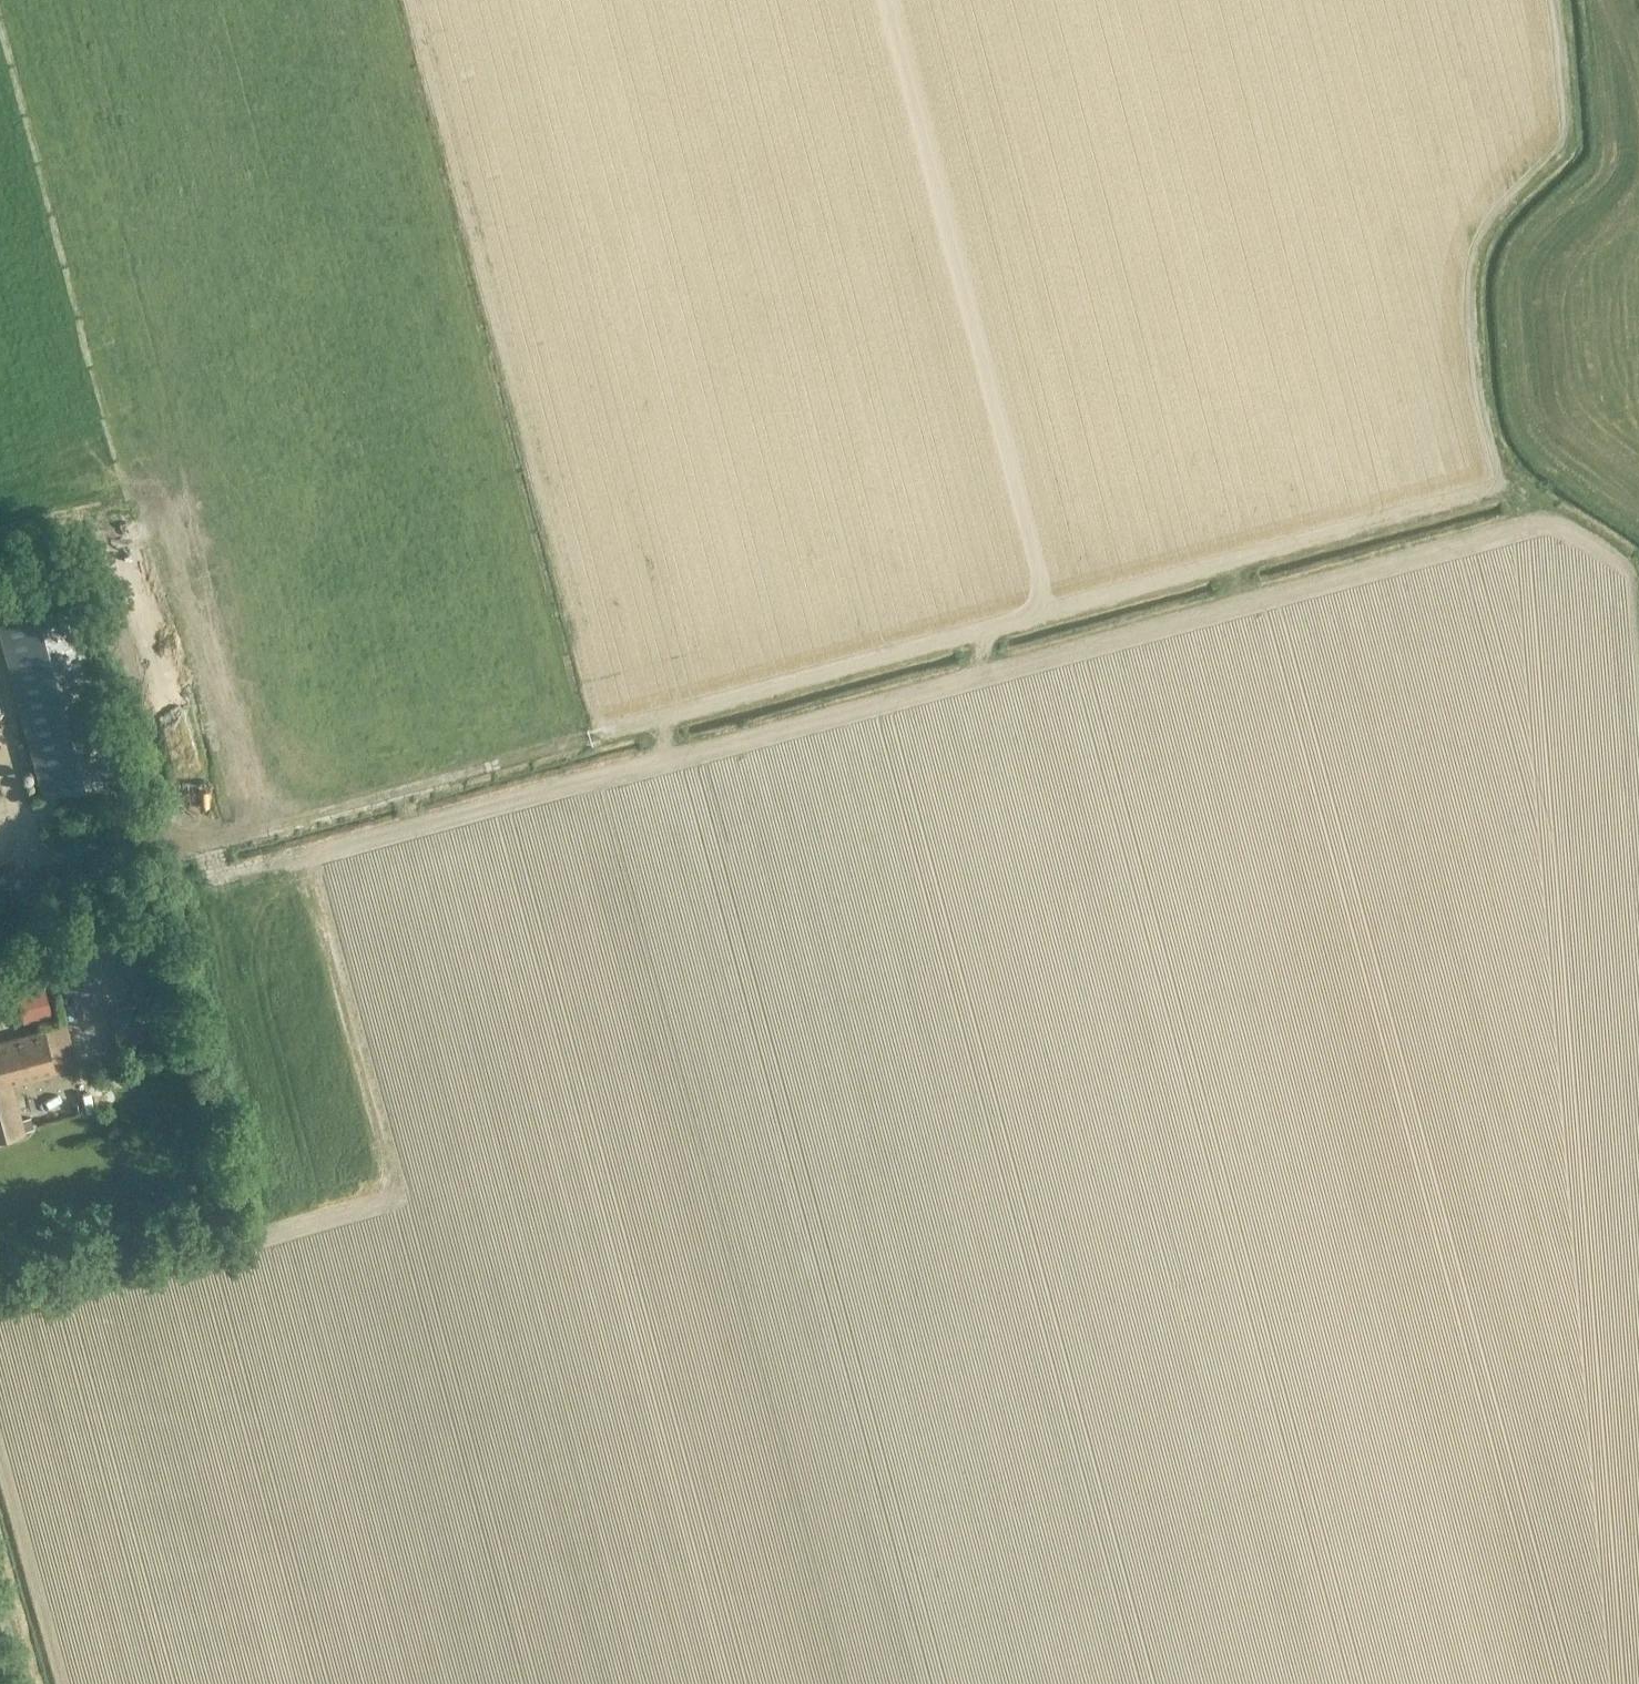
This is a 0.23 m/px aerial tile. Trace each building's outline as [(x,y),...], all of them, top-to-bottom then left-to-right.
[(0,621),(0,638),(42,795),(119,774),(72,601),(0,621)] [(58,980),(90,962),(79,941),(47,959),(58,980)] [(19,1016),(32,1014),(28,998),(16,1000),(19,1016)] [(112,1037),(140,1029),(133,1002),(105,1009),(112,1037)] [(24,1131),(11,1082),(54,1070),(43,1027),(0,1039),(0,1137),(24,1131)]
